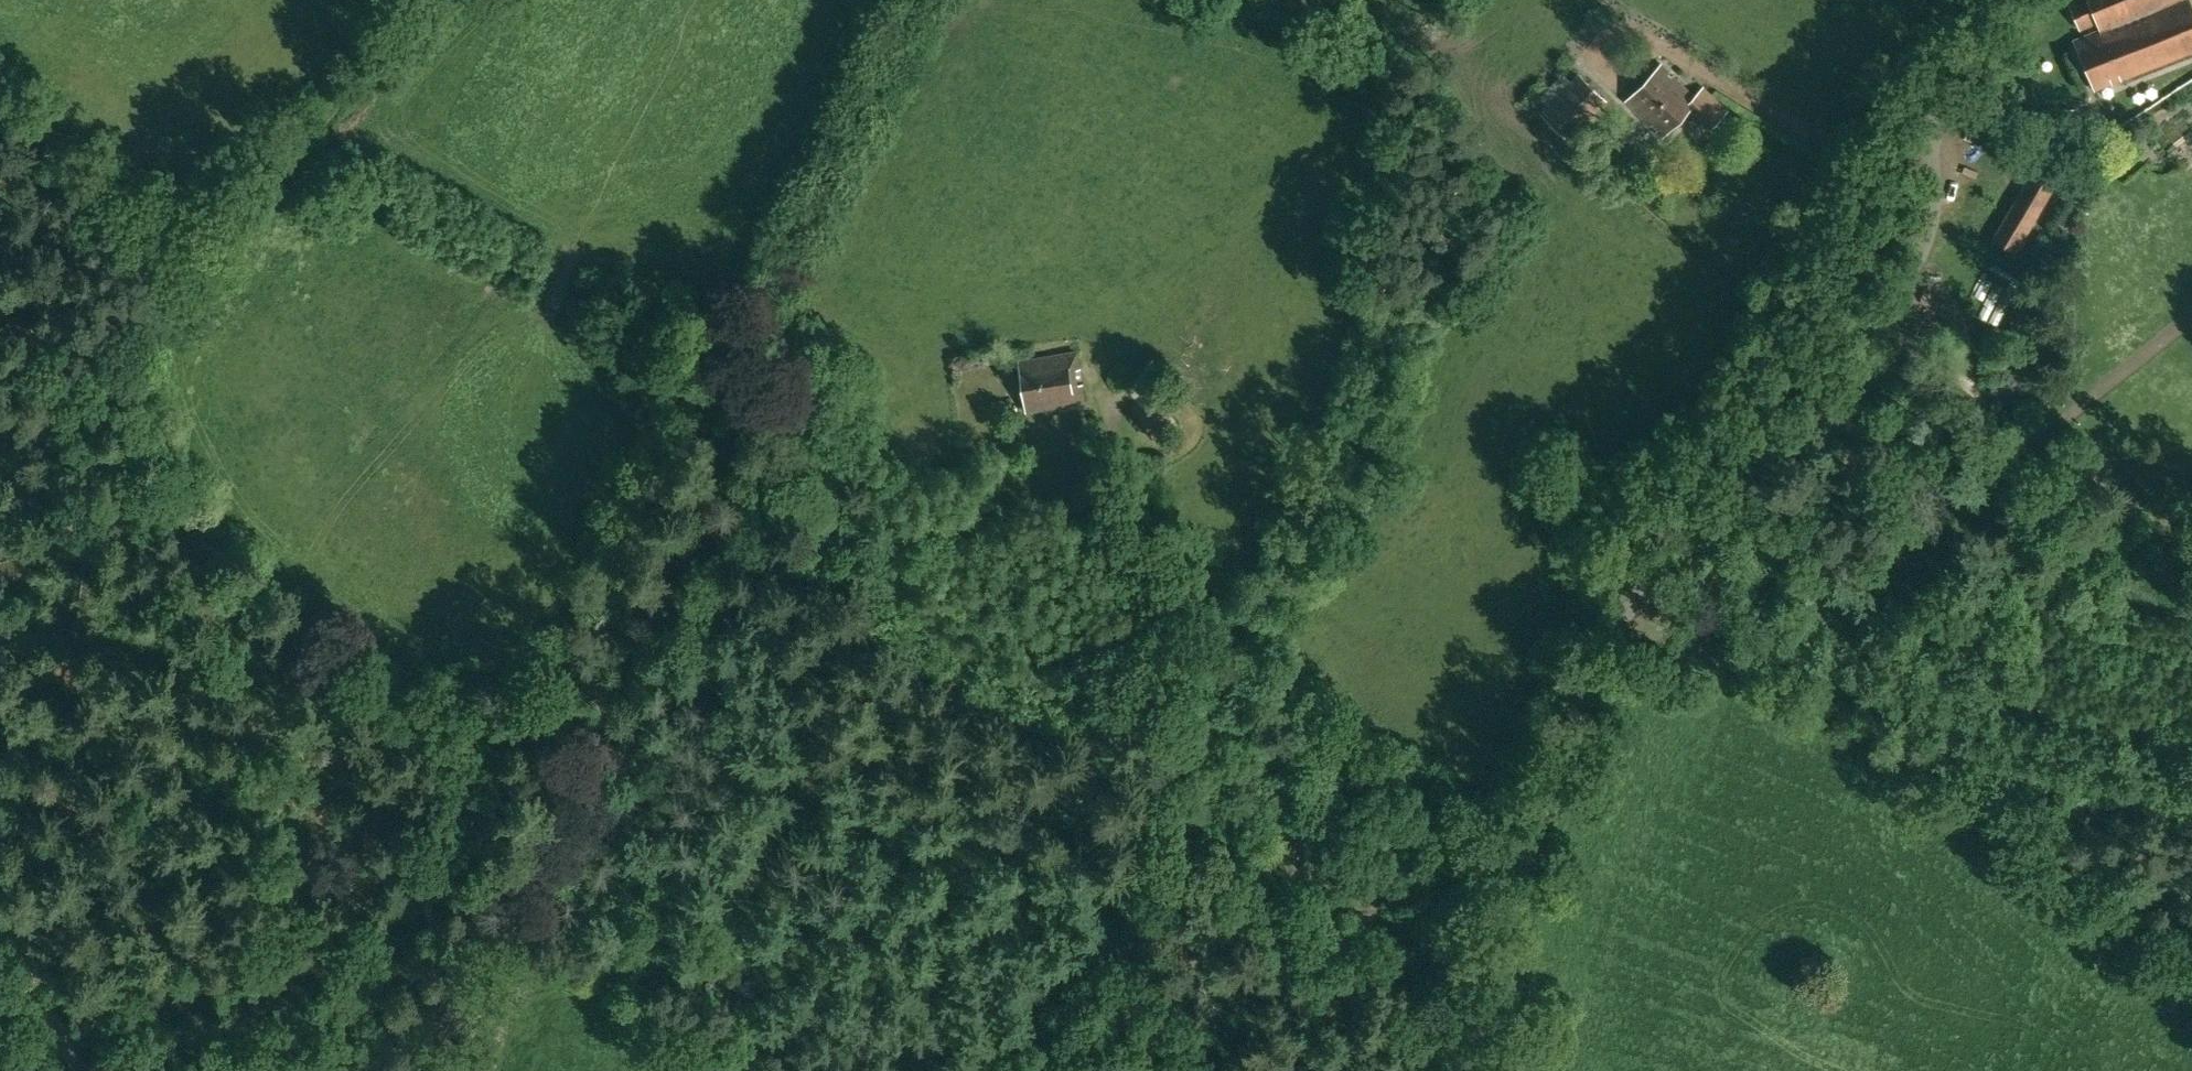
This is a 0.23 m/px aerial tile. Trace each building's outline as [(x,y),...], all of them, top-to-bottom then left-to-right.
[(2096,22),(2099,29),(2074,39),(2095,90),(2191,51),(2191,12),(2187,0),(2074,0),(2069,2),(2080,28),(2096,22)] [(1662,64),(1627,98),(1663,134),(1698,100),(1662,64)] [(1568,137),(1605,99),(1579,74),(1543,112),(1568,137)] [(2062,108),(2062,126),(2079,126),(2079,108),(2078,108),(2062,108)] [(1993,238),(2015,250),(2054,187),(2031,172),(1993,238)] [(1076,352),(1020,362),(1028,411),(1085,401),(1082,384),(1074,384),(1072,371),(1079,368),(1076,352)] [(1143,375),(1125,387),(1132,397),(1150,385),(1143,375)]
